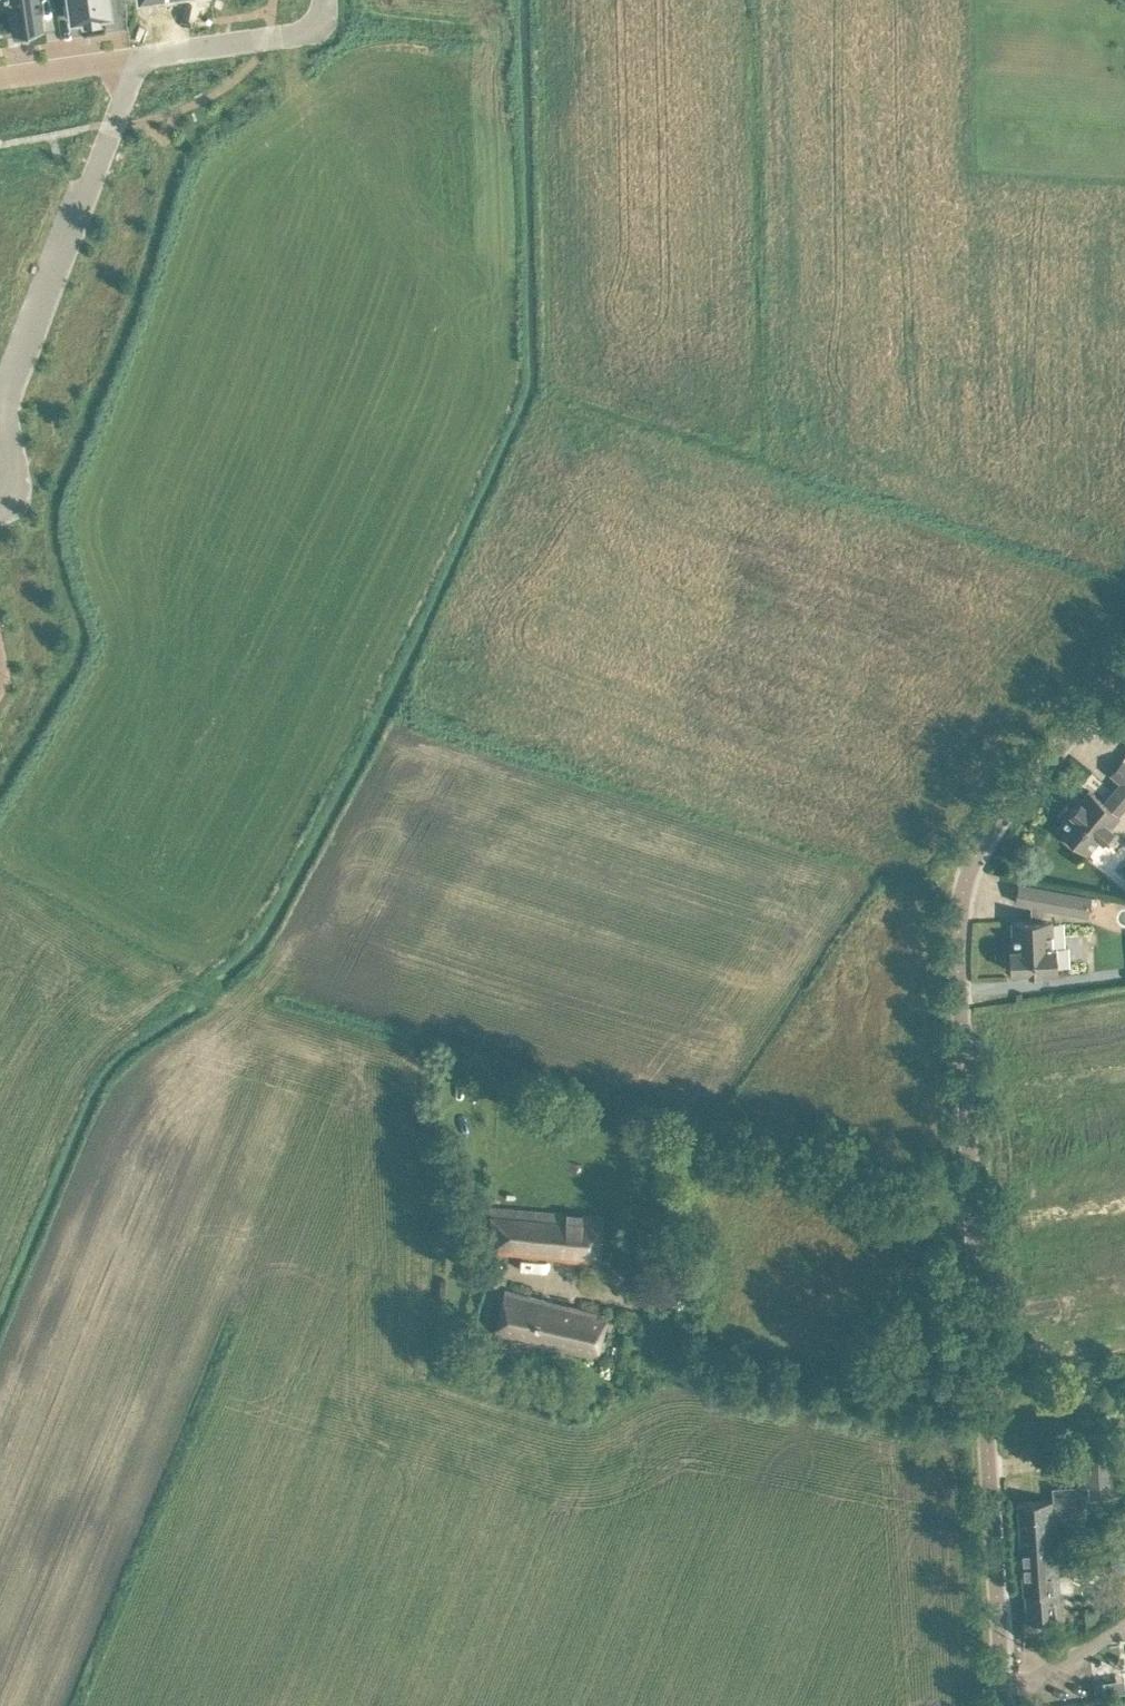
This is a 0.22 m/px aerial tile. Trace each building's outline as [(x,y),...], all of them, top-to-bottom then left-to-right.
[(13,32),(44,27),(40,0),(9,0),(13,32)] [(72,19),(74,18),(84,16),(85,19),(84,19),(84,21),(86,21),(98,19),(99,19),(100,19),(100,17),(99,14),(110,13),(112,13),(110,0),(69,0),(72,19)] [(1124,784),(1124,760),(1122,758),(1110,771),(1124,784)] [(1074,841),(1087,852),(1119,814),(1118,813),(1124,804),(1124,800),(1113,790),(1104,801),(1089,788),(1057,826),(1074,841)] [(1088,914),(1091,896),(1018,882),(1015,900),(1031,903),(1031,919),(1012,920),(1013,947),(1009,948),(1010,969),(1057,967),(1056,945),(1053,945),(1052,918),(1050,918),(1050,907),(1088,914)] [(602,1262),(604,1213),(489,1204),(498,1251),(602,1262)] [(592,1335),(598,1312),(505,1289),(495,1332),(601,1358),(606,1338),(592,1335)] [(1080,1453),(1070,1454),(1070,1467),(1081,1466),(1082,1493),(1115,1492),(1112,1432),(1080,1434),(1080,1453)] [(1018,1501),(1021,1547),(1051,1544),(1052,1544),(1051,1533),(1056,1532),(1053,1499),(1018,1501)] [(1114,1571),(1124,1569),(1124,1536),(1109,1538),(1114,1571)] [(1051,1544),(1021,1547),(1024,1592),(1025,1592),(1027,1619),(1061,1617),(1057,1556),(1053,1556),(1052,1544),(1051,1544)]
